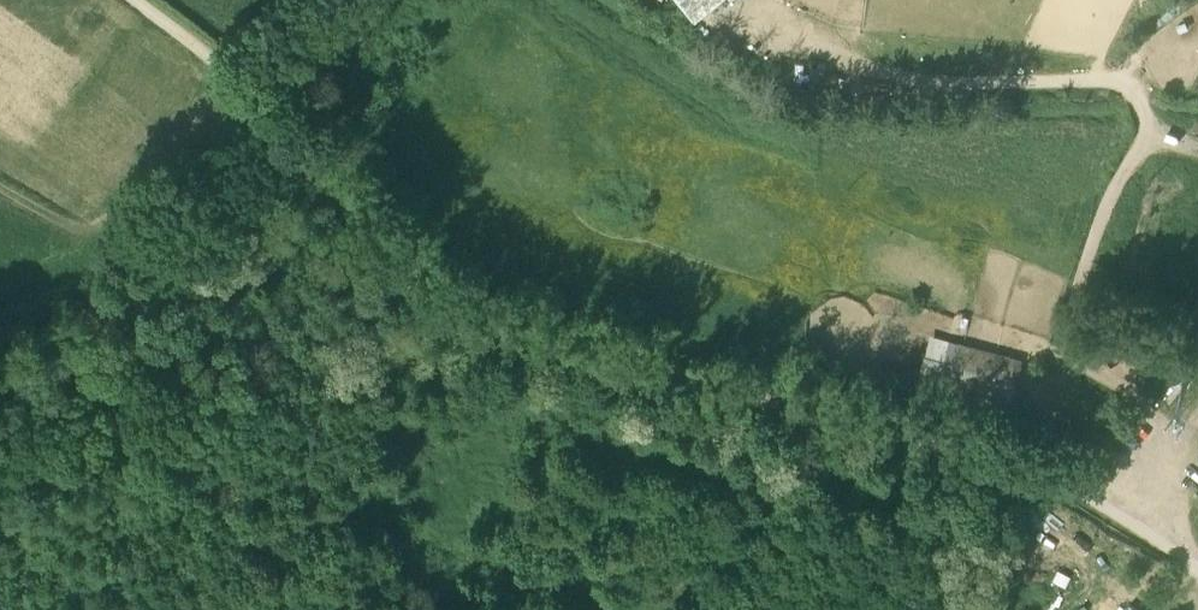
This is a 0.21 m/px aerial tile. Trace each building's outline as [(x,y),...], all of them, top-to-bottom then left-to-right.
[(700,12),(715,0),(690,0),(700,12)] [(926,355),(918,388),(1011,412),(1024,363),(959,345),(955,362),(926,355)]
